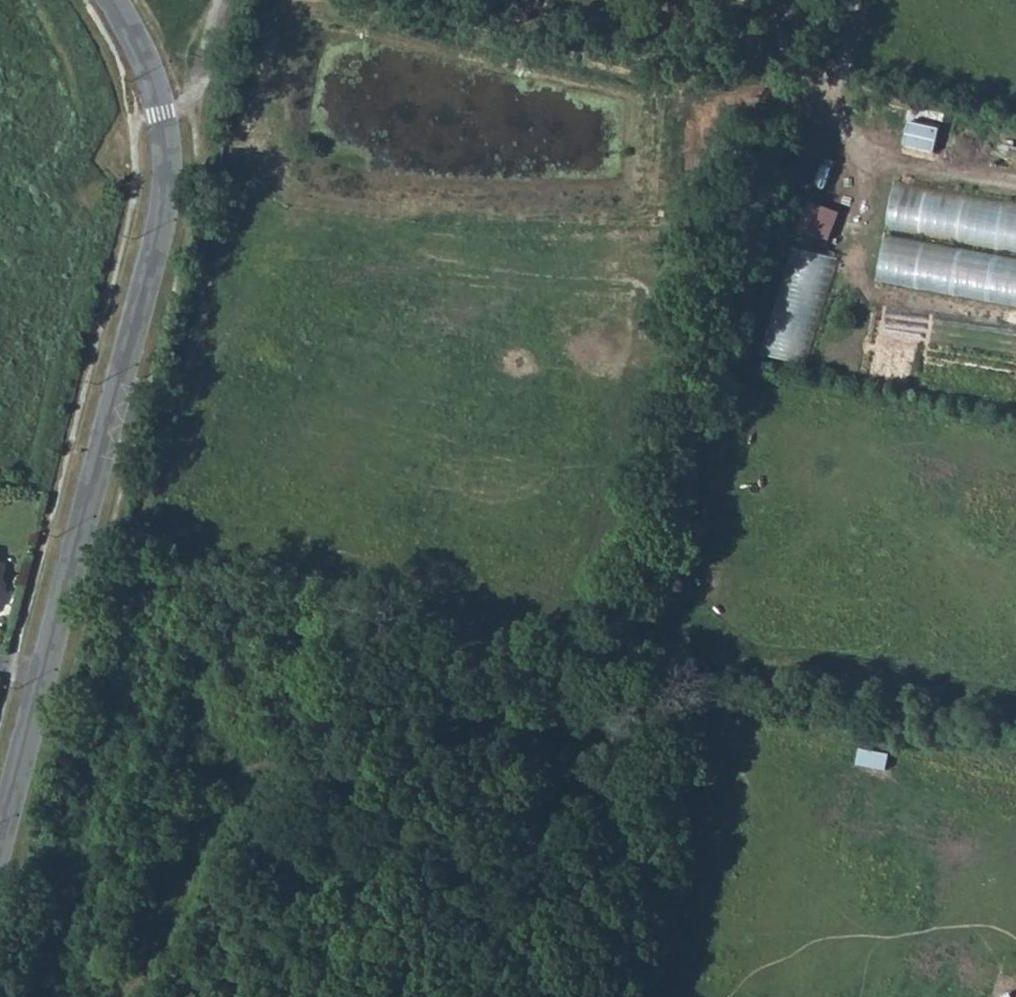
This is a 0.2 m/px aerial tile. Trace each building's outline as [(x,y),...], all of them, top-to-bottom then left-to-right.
[(897,181),(890,225),(1015,244),(1015,199),(897,181)] [(801,226),(831,238),(841,210),(811,198),(801,226)] [(889,231),(880,280),(1015,305),(1015,255),(889,231)] [(764,352),(809,364),(838,255),(793,243),(764,352)]
